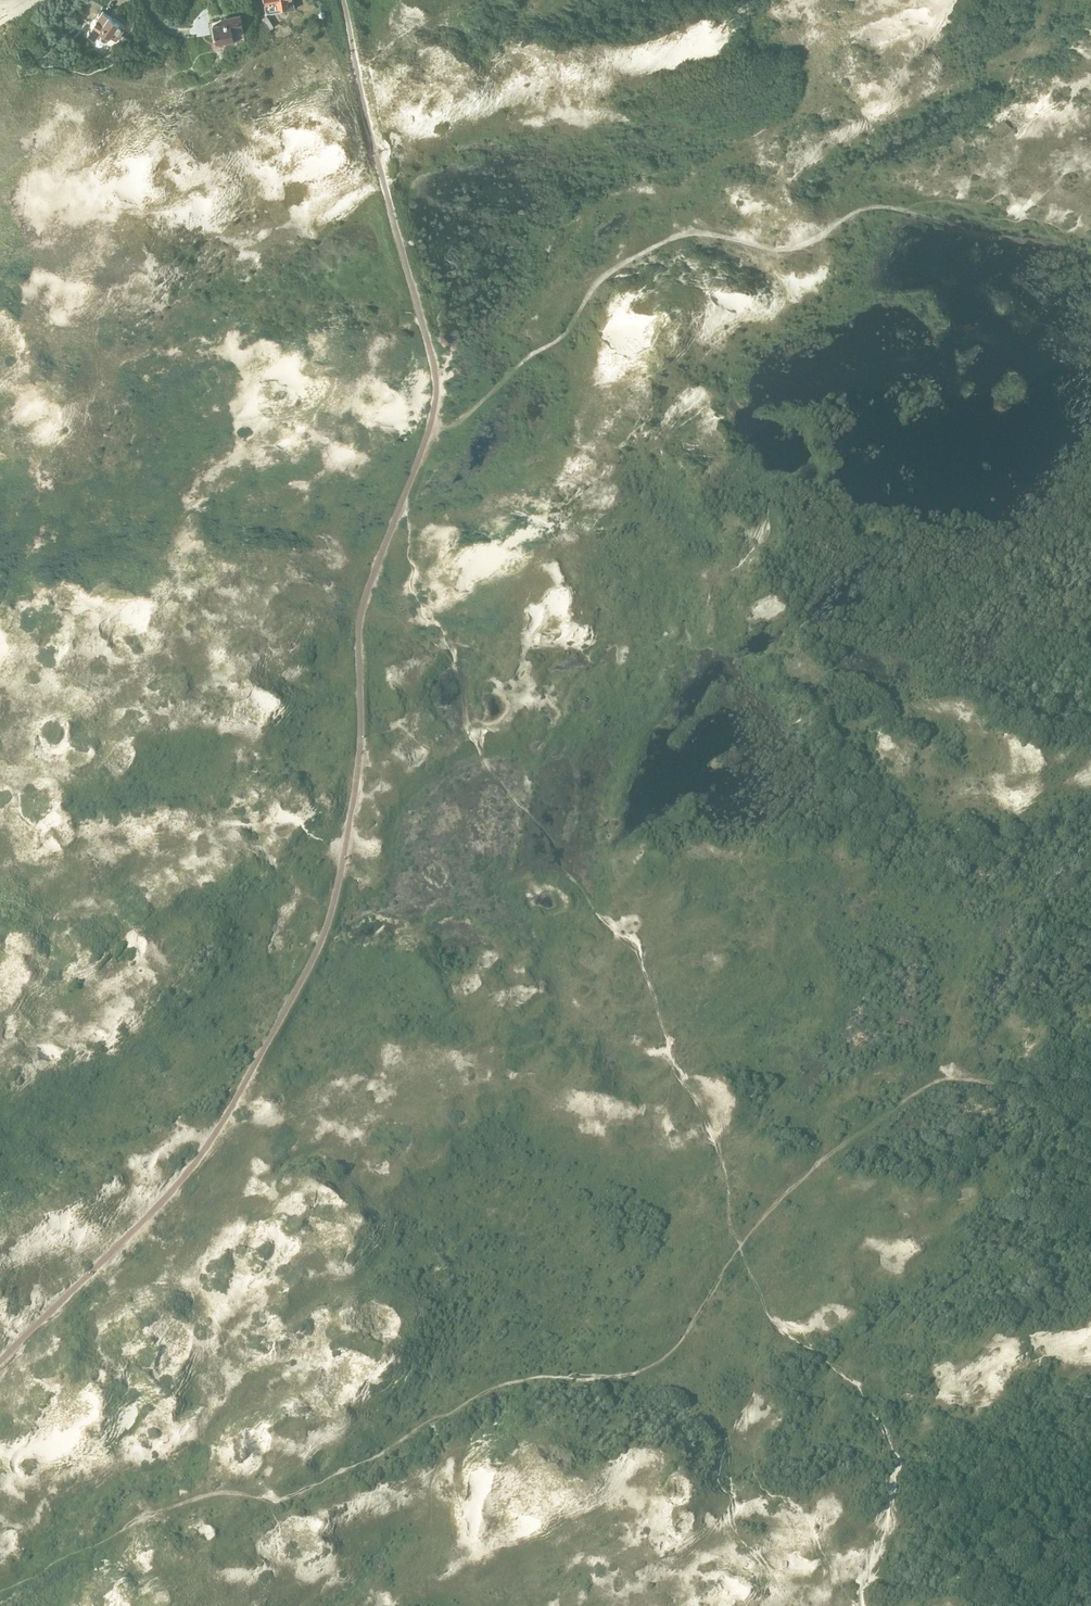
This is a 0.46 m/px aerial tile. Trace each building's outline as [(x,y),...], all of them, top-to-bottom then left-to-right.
[(266,4),(265,4),(266,11),(268,13),(269,12),(270,14),(280,12),(281,10),(284,11),(294,9),(293,2),(292,2),(292,0),(265,0),(266,4)] [(102,11),(86,37),(94,42),(101,31),(105,34),(116,41),(125,27),(114,19),(107,15),(105,13),(102,11)] [(216,42),(225,40),(226,45),(235,43),(233,32),(243,30),(240,15),(225,18),(226,20),(222,21),(222,23),(213,24),(216,42)] [(261,19),(269,30),(274,27),(267,16),(261,19)]
